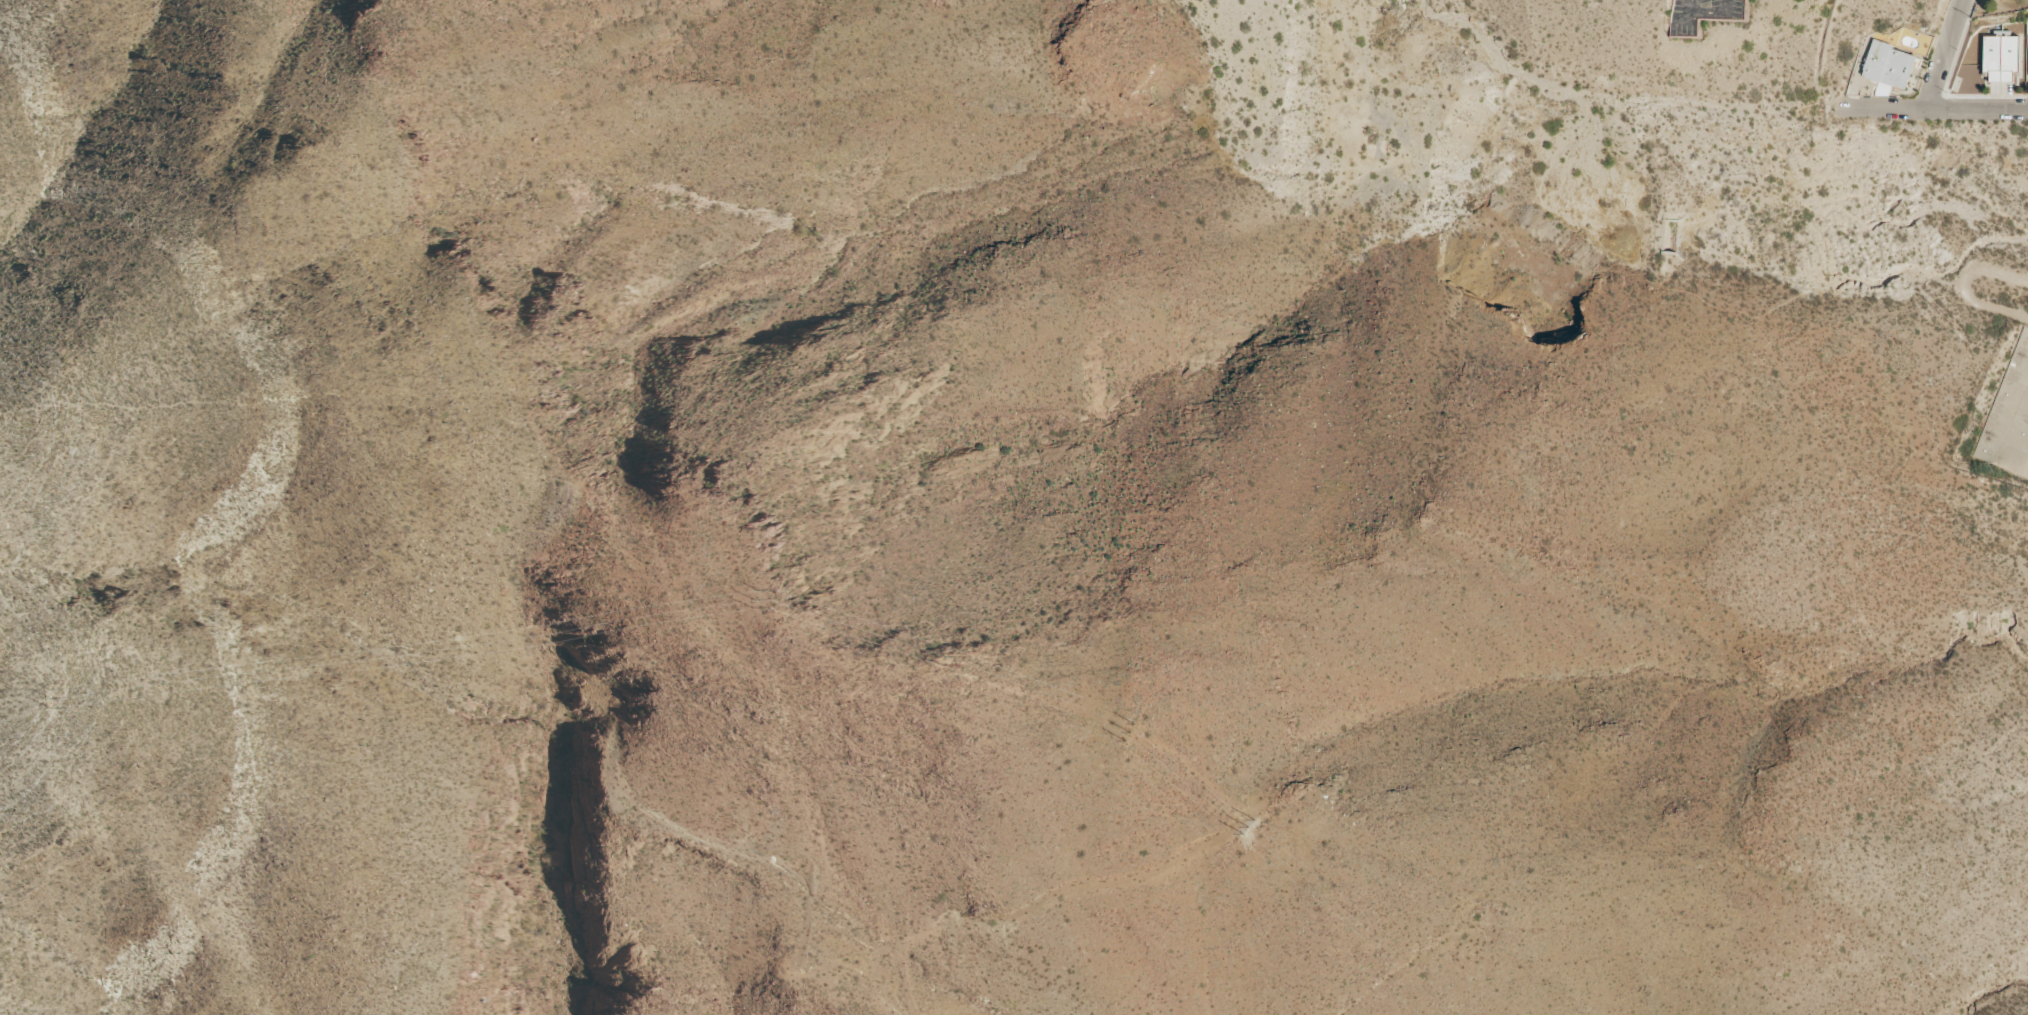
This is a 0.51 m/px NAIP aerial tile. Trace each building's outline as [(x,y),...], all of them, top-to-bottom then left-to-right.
[(1989,80),(2012,81),(2013,69),(2018,70),(2019,34),(1994,34),(1994,36),(1983,35),(1982,72),(1989,72),(1989,80)] [(1906,89),(1917,53),(1871,40),(1861,77),(1878,82),(1875,93),(1888,97),(1891,85),(1906,89)]
